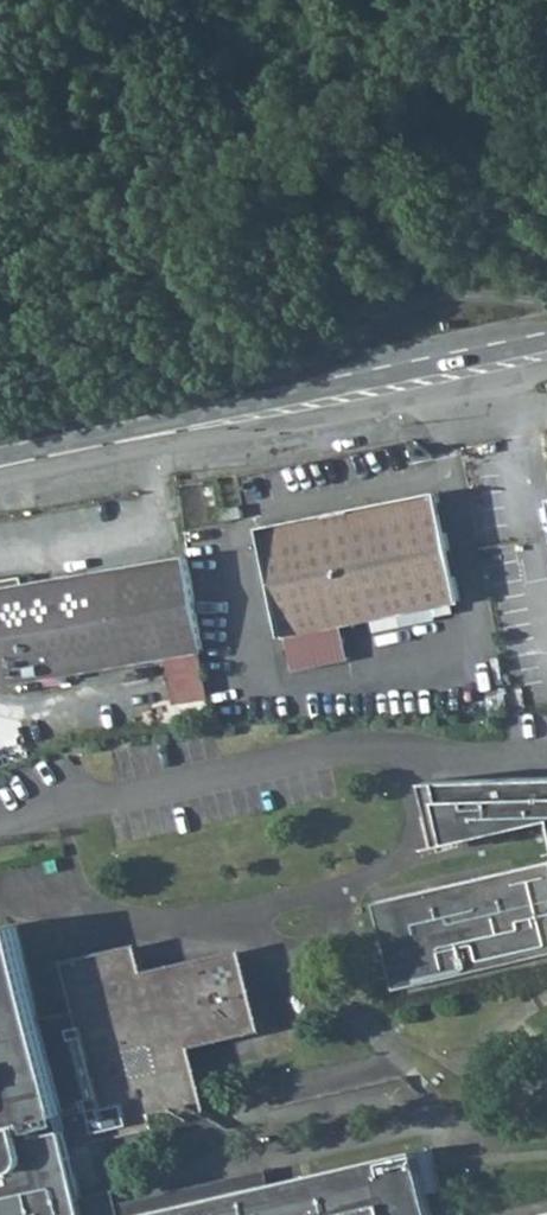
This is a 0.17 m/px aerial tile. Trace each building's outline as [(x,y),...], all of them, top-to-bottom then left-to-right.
[(352,622),(460,601),(438,495),(263,530),(285,636),(288,635),(352,622)] [(244,517),(242,504),(225,507),(227,520),(244,517)] [(25,584),(24,576),(0,580),(0,685),(206,650),(190,556),(25,584)] [(352,622),(288,635),(295,670),(303,669),(359,657),(352,622)] [(493,713),(510,710),(507,692),(489,696),(493,713)] [(431,781),(438,812),(439,817),(452,815),(458,841),(546,820),(546,777),(431,781)] [(438,812),(432,813),(440,845),(458,841),(452,815),(439,817),(438,812)] [(377,900),(394,989),(546,954),(546,862),(377,900)] [(62,1114),(70,1147),(161,1126),(158,1111),(185,1105),(182,1092),(195,1088),(185,1043),(256,1027),(239,954),(143,976),(140,964),(137,964),(117,969),(118,974),(96,979),(92,988),(78,991),(82,1009),(40,1018),(18,924),(0,928),(0,1129),(62,1114)] [(71,963),(78,991),(92,988),(96,979),(118,974),(117,969),(137,964),(134,949),(71,963)] [(189,1104),(200,1110),(195,1088),(182,1092),(185,1105),(189,1104)] [(0,1129),(0,1214),(58,1214),(56,1204),(82,1198),(70,1147),(62,1114),(0,1129)] [(420,1163),(417,1152),(417,1150),(271,1184),(141,1214),(432,1214),(420,1163)] [(417,1152),(420,1163),(425,1162),(423,1150),(417,1152)] [(118,1203),(122,1214),(141,1214),(271,1184),(267,1168),(118,1203)] [(118,1203),(82,1198),(56,1204),(58,1214),(122,1214),(118,1203)]
